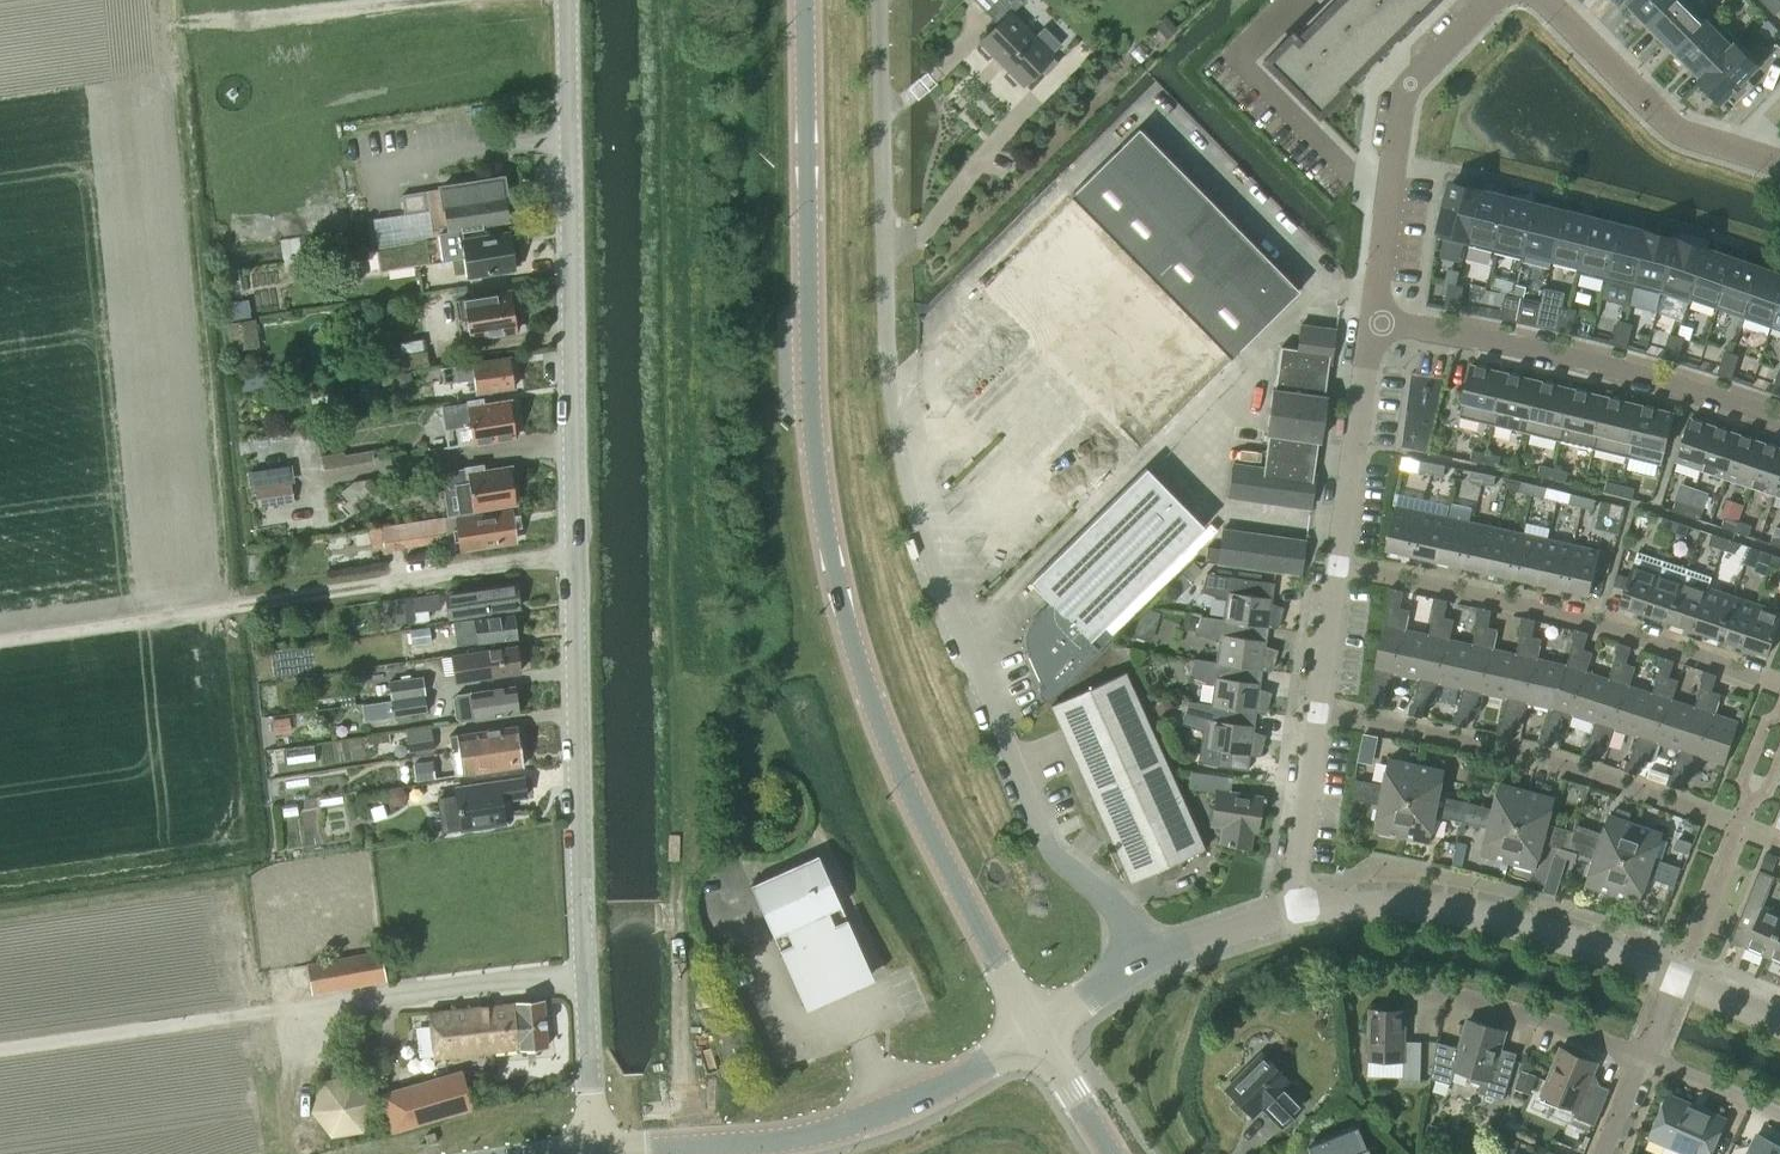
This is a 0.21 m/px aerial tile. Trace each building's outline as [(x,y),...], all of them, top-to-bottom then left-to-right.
[(998,23),(981,40),(1024,83),(1039,67),(1046,74),(1058,62),(1051,55),(1052,54),(1051,53),(1061,43),(1044,26),(1034,36),(1010,12),(1022,0),(975,0),(998,23)] [(1279,56),(1281,58),(1274,65),(1267,58),(1270,55),(1269,54),(1264,60),(1318,113),(1323,108),(1320,105),(1336,89),(1339,92),(1344,87),(1342,84),(1413,14),(1415,16),(1420,11),(1417,8),(1425,0),(1336,0),(1279,56)] [(1673,0),(1630,0),(1640,10),(1636,15),(1647,26),(1673,0)] [(1705,23),(1682,0),(1673,0),(1647,26),(1658,38),(1663,33),(1669,38),(1664,43),(1673,52),(1677,47),(1679,49),(1705,23)] [(1777,12),(1779,9),(1779,0),(1765,0),(1777,12)] [(1163,12),(1152,24),(1168,38),(1178,26),(1163,12)] [(1739,44),(1742,41),(1715,13),(1705,23),(1679,49),(1706,76),(1706,77),(1739,44)] [(1745,75),(1758,63),(1739,44),(1706,77),(1706,76),(1701,80),(1712,92),(1718,87),(1735,104),(1754,84),(1745,75)] [(1236,228),(1179,170),(1138,128),(967,296),(1008,338),(1042,304),(1112,236),(1170,295),(1236,228)] [(439,237),(377,246),(380,269),(451,259),(454,274),(467,272),(467,274),(516,266),(515,261),(518,258),(517,251),(514,249),(511,232),(492,235),(490,220),(509,217),(503,176),(441,186),(442,187),(427,190),(402,194),(405,214),(430,211),(433,229),(438,228),(439,237)] [(1477,190),(1456,185),(1457,183),(1452,182),(1438,237),(1466,244),(1480,189),(1478,188),(1477,190)] [(1493,251),(1506,201),(1497,199),(1498,195),(1482,191),(1483,189),(1480,189),(1466,244),(1493,251)] [(1535,208),(1534,208),(1525,206),(1526,202),(1507,197),(1506,201),(1493,251),(1525,258),(1527,250),(1525,250),(1535,208)] [(1525,258),(1524,262),(1549,268),(1552,256),(1562,215),(1553,212),(1554,209),(1536,204),(1535,204),(1534,208),(1535,208),(1525,250),(1527,250),(1525,258)] [(1581,219),(1582,215),(1562,211),(1562,215),(1552,256),(1579,263),(1589,221),(1581,219)] [(1605,278),(1617,228),(1609,226),(1610,222),(1590,218),(1589,221),(1579,263),(1577,272),(1605,278)] [(1634,285),(1649,231),(1647,230),(1646,231),(1645,235),(1637,233),(1638,229),(1618,224),(1617,228),(1605,278),(1634,285)] [(1034,473),(1072,512),(1297,290),(1236,228),(1170,295),(1016,446),(1039,469),(1034,473)] [(1662,293),(1678,239),(1677,239),(1678,238),(1673,236),(1672,238),(1651,233),(1652,231),(1649,231),(1634,285),(1662,293)] [(1689,301),(1706,247),(1705,247),(1704,249),(1684,241),(1684,240),(1680,238),(1679,239),(1678,239),(1662,293),(1689,301)] [(1716,257),(1708,254),(1710,248),(1706,247),(1689,301),(1690,302),(1693,293),(1719,303),(1733,258),(1718,253),(1716,257)] [(1743,266),(1735,263),(1736,259),(1733,258),(1719,303),(1746,312),(1761,268),(1745,262),(1743,266)] [(1779,300),(1779,275),(1772,272),(1771,276),(1762,273),(1764,269),(1761,268),(1746,312),(1773,322),(1779,300)] [(1448,293),(1462,296),(1464,286),(1450,284),(1448,293)] [(1516,284),(1514,295),(1524,297),(1527,286),(1516,284)] [(464,296),(460,297),(463,315),(467,314),(470,334),(504,329),(507,331),(515,330),(520,324),(519,315),(516,313),(512,289),(464,296)] [(1460,310),(1462,296),(1448,293),(1446,307),(1460,310)] [(1504,304),(1518,307),(1520,297),(1506,294),(1504,304)] [(250,299),(228,302),(230,313),(251,310),(250,299)] [(1089,352),(1079,342),(1042,304),(1008,338),(958,388),(1004,435),(1089,352)] [(1516,321),(1518,307),(1504,304),(1502,318),(1516,321)] [(1577,309),(1570,308),(1563,306),(1560,316),(1574,319),(1577,309)] [(1571,333),(1574,319),(1560,316),(1557,330),(1571,333)] [(1617,329),(1631,333),(1633,324),(1619,320),(1617,329)] [(1328,362),(1330,362),(1335,328),(1300,323),(1297,348),(1281,346),(1275,388),(1273,388),(1266,433),(1268,433),(1264,467),(1233,462),(1228,496),(1310,508),(1315,474),(1313,473),(1317,440),(1319,440),(1323,416),(1326,395),(1324,395),(1328,362)] [(1627,347),(1631,333),(1617,329),(1613,343),(1627,347)] [(1667,344),(1681,348),(1684,338),(1670,334),(1667,344)] [(1677,361),(1681,348),(1667,344),(1664,357),(1677,361)] [(401,353),(402,368),(429,364),(427,349),(401,353)] [(1739,355),(1732,353),(1725,351),(1722,360),(1736,365),(1739,355)] [(454,364),(454,365),(457,381),(475,379),(477,392),(515,387),(511,356),(454,364)] [(1732,378),(1736,365),(1722,360),(1718,373),(1732,378)] [(1493,424),(1506,372),(1472,364),(1459,416),(1493,424)] [(424,369),(425,381),(440,379),(438,367),(424,369)] [(411,369),(395,371),(397,387),(414,385),(411,369)] [(1539,380),(1506,372),(1493,424),(1527,432),(1539,380)] [(265,373),(241,376),(236,377),(238,390),(267,387),(265,373)] [(1573,388),(1540,380),(1539,380),(1527,432),(1561,441),(1573,388)] [(342,381),(325,383),(327,397),(343,395),(342,381)] [(1607,396),(1573,388),(1561,441),(1594,449),(1607,396)] [(1641,404),(1640,404),(1607,396),(1594,449),(1628,457),(1641,404)] [(470,424),(473,443),(516,436),(515,432),(519,432),(517,419),(514,419),(511,400),(482,404),(482,399),(442,405),(446,427),(470,424)] [(1641,404),(1628,457),(1662,465),(1674,412),(1641,404)] [(1701,468),(1716,426),(1691,418),(1676,460),(1701,468)] [(1726,477),(1740,434),(1716,426),(1701,468),(1726,477)] [(1765,442),(1740,434),(1726,477),(1751,485),(1765,442)] [(1765,442),(1751,485),(1775,494),(1779,480),(1779,448),(1765,442)] [(373,460),(372,458),(371,450),(320,459),(322,469),(373,460)] [(1485,463),(1487,453),(1473,450),(1470,460),(1485,463)] [(1485,463),(1499,466),(1501,455),(1487,453),(1485,463)] [(1431,473),(1433,463),(1421,460),(1419,471),(1431,473)] [(1444,476),(1446,465),(1433,463),(1431,473),(1444,476)] [(1551,478),(1554,468),(1540,464),(1537,475),(1551,478)] [(459,512),(473,509),(516,503),(516,498),(519,498),(517,485),(514,486),(511,466),(484,470),(483,465),(466,467),(466,468),(453,470),(455,483),(454,483),(459,512)] [(1046,698),(1048,697),(1049,697),(1052,694),(1099,648),(1090,639),(1205,526),(1146,466),(1030,581),(1050,601),(1030,621),(1026,627),(1025,631),(1025,635),(1024,639),(1025,644),(1027,650),(1042,684),(1039,687),(1038,691),(1039,694),(1042,697),(1046,698)] [(1551,478),(1565,482),(1568,471),(1554,468),(1551,478)] [(1482,483),(1484,473),(1471,470),(1469,480),(1482,483)] [(1494,485),(1496,475),(1484,473),(1482,483),(1494,485)] [(1535,484),(1522,481),(1510,478),(1507,488),(1533,494),(1535,484)] [(1618,495),(1621,484),(1607,481),(1604,491),(1618,495)] [(258,507),(294,501),(291,483),(255,489),(258,507)] [(1557,500),(1559,490),(1535,484),(1533,494),(1557,500)] [(1618,495),(1632,498),(1635,488),(1621,484),(1618,495)] [(1581,506),(1584,496),(1571,493),(1569,503),(1581,506)] [(1594,509),(1596,499),(1584,496),(1581,506),(1594,509)] [(1686,515),(1690,504),(1676,500),(1673,510),(1686,515)] [(1686,515),(1700,519),(1703,509),(1690,504),(1686,515)] [(1413,554),(1423,511),(1396,505),(1387,548),(1413,554)] [(471,512),(401,523),(404,544),(438,539),(459,535),(461,549),(516,540),(512,510),(471,516),(471,512)] [(1448,516),(1423,511),(1413,554),(1439,560),(1448,516)] [(1475,522),(1473,522),(1448,516),(1439,560),(1465,566),(1475,522)] [(1735,531),(1739,521),(1725,516),(1722,527),(1735,531)] [(1673,532),(1676,521),(1663,517),(1660,527),(1673,532)] [(1686,536),(1689,526),(1676,521),(1673,532),(1686,536)] [(1735,531),(1749,536),(1752,526),(1739,521),(1735,531)] [(1501,528),(1498,527),(1475,522),(1465,566),(1491,571),(1501,528)] [(1300,574),(1304,542),(1305,539),(1223,528),(1220,548),(1207,546),(1205,560),(1300,574)] [(1527,534),(1523,533),(1501,528),(1491,571),(1517,577),(1527,534)] [(1722,548),(1725,538),(1712,533),(1709,544),(1722,548)] [(1774,533),(1770,543),(1779,546),(1779,535),(1774,533)] [(1553,539),(1548,538),(1527,534),(1517,577),(1544,583),(1553,539)] [(1735,553),(1738,542),(1725,538),(1722,548),(1735,553)] [(1579,545),(1573,544),(1553,539),(1544,583),(1570,589),(1579,545)] [(1579,545),(1570,589),(1590,593),(1600,550),(1579,545)] [(1771,565),(1774,554),(1761,550),(1758,560),(1771,565)] [(1644,618),(1663,560),(1638,551),(1634,563),(1620,603),(1636,609),(1634,615),(1644,618)] [(1774,554),(1771,565),(1779,568),(1779,556),(1774,554)] [(1688,568),(1663,560),(1644,618),(1653,621),(1655,615),(1670,620),(1688,568)] [(1712,576),(1688,568),(1670,620),(1685,625),(1683,631),(1693,634),(1709,588),(1708,588),(1712,576)] [(1277,629),(1277,627),(1281,614),(1270,610),(1274,582),(1206,573),(1200,591),(1225,599),(1222,619),(1268,626),(1267,627),(1277,629)] [(983,582),(977,588),(983,594),(988,588),(983,582)] [(516,583),(446,592),(448,608),(474,605),(475,613),(520,606),(516,583)] [(1429,634),(1406,629),(1410,609),(1400,607),(1404,590),(1390,587),(1388,598),(1391,598),(1380,646),(1424,656),(1429,634)] [(1733,596),(1709,588),(1693,634),(1702,638),(1704,632),(1719,637),(1733,596)] [(411,595),(378,600),(381,624),(414,619),(413,610),(440,607),(438,593),(411,597),(411,595)] [(1758,604),(1757,604),(1733,596),(1719,637),(1734,642),(1732,648),(1742,651),(1758,604)] [(1468,666),(1472,644),(1449,639),(1454,619),(1444,617),(1448,600),(1434,597),(1432,607),(1434,608),(1429,634),(1424,656),(1468,666)] [(1742,651),(1751,654),(1753,648),(1769,653),(1779,620),(1779,612),(1758,604),(1742,651)] [(1512,676),(1516,654),(1493,648),(1498,629),(1488,626),(1492,610),(1478,607),(1476,617),(1478,618),(1472,644),(1468,666),(1512,676)] [(453,621),(453,623),(455,637),(476,634),(478,644),(517,638),(513,613),(453,621)] [(1271,670),(1275,657),(1264,654),(1267,627),(1268,626),(1222,619),(1200,615),(1195,630),(1194,633),(1219,642),(1216,661),(1216,662),(1262,668),(1262,669),(1271,670)] [(1559,686),(1566,664),(1537,658),(1542,638),(1532,636),(1536,619),(1522,616),(1520,627),(1522,627),(1516,654),(1512,676),(1559,686)] [(435,645),(432,626),(432,625),(409,629),(412,648),(435,645)] [(1602,700),(1609,679),(1587,671),(1593,652),(1583,649),(1589,633),(1575,628),(1572,638),(1575,639),(1566,664),(1559,686),(1602,700)] [(1652,692),(1630,685),(1636,666),(1626,663),(1632,647),(1618,642),(1615,652),(1618,653),(1609,679),(1602,700),(1645,714),(1652,692)] [(463,680),(475,678),(521,671),(517,644),(452,654),(455,674),(463,680)] [(1419,678),(1424,656),(1380,646),(1369,695),(1367,694),(1365,704),(1378,707),(1382,691),(1392,693),(1396,673),(1419,678)] [(1463,688),(1468,666),(1424,656),(1419,678),(1414,704),(1411,704),(1409,714),(1422,717),(1426,700),(1436,702),(1440,683),(1463,688)] [(1688,728),(1695,706),(1672,699),(1679,680),(1669,677),(1674,661),(1661,656),(1658,666),(1660,667),(1652,692),(1645,714),(1688,728)] [(1216,662),(1216,661),(1194,658),(1188,676),(1213,684),(1210,704),(1256,711),(1256,712),(1265,713),(1269,699),(1258,696),(1262,669),(1262,668),(1216,662)] [(1507,697),(1512,676),(1468,666),(1463,688),(1458,714),(1455,713),(1453,724),(1466,727),(1470,710),(1480,712),(1484,692),(1507,697)] [(1688,728),(1732,742),(1739,721),(1715,713),(1721,694),(1712,691),(1717,674),(1704,670),(1700,680),(1703,681),(1695,706),(1688,728)] [(1204,848),(1168,766),(1125,671),(1051,704),(1130,881),(1154,870),(1155,872),(1157,874),(1159,876),(1161,877),(1163,878),(1166,878),(1168,878),(1171,878),(1173,877),(1175,876),(1177,874),(1179,872),(1180,870),(1181,868),(1181,866),(1181,863),(1181,861),(1180,858),(1204,848)] [(425,694),(425,693),(423,675),(388,680),(391,699),(425,694)] [(1553,708),(1559,686),(1512,676),(1507,697),(1501,723),(1499,723),(1496,733),(1510,736),(1514,720),(1524,722),(1528,702),(1553,708)] [(518,713),(515,685),(457,693),(453,699),(456,717),(461,721),(518,713)] [(1595,721),(1602,700),(1559,686),(1553,708),(1544,733),(1542,732),(1538,742),(1552,746),(1557,730),(1567,734),(1573,714),(1595,721)] [(425,694),(391,699),(394,716),(428,712),(425,694)] [(1159,714),(1174,708),(1169,697),(1154,704),(1159,714)] [(1210,704),(1188,700),(1182,719),(1207,727),(1204,748),(1259,756),(1263,742),(1252,738),(1256,712),(1256,711),(1210,704)] [(1638,735),(1645,714),(1602,700),(1595,721),(1587,747),(1584,746),(1581,756),(1594,760),(1600,744),(1609,747),(1616,728),(1638,735)] [(1681,749),(1688,728),(1645,714),(1638,735),(1630,761),(1627,760),(1624,770),(1637,774),(1642,758),(1652,761),(1658,742),(1681,749)] [(272,718),(274,734),(292,731),(290,716),(272,718)] [(451,751),(521,741),(518,725),(449,735),(451,751)] [(431,726),(406,730),(409,752),(435,748),(431,726)] [(1680,788),(1685,772),(1695,775),(1701,756),(1725,764),(1732,742),(1688,728),(1681,749),(1673,775),(1670,774),(1667,784),(1680,788)] [(524,765),(521,741),(451,751),(455,775),(524,765)] [(317,761),(314,742),(285,747),(287,764),(317,761)] [(1417,765),(1389,759),(1384,785),(1357,779),(1355,789),(1410,800),(1417,765)] [(437,778),(434,760),(414,763),(416,782),(437,778)] [(1467,802),(1466,802),(1440,796),(1445,770),(1417,765),(1410,800),(1465,811),(1467,802)] [(1256,830),(1261,796),(1229,792),(1231,776),(1191,771),(1188,787),(1216,791),(1211,824),(1223,826),(1220,842),(1249,847),(1252,830),(1256,830)] [(443,831),(461,828),(461,830),(505,823),(502,799),(527,796),(524,776),(455,786),(456,790),(437,793),(443,831)] [(1518,825),(1528,791),(1500,783),(1493,808),(1467,802),(1465,811),(1518,825)] [(1403,835),(1410,800),(1355,789),(1353,798),(1380,804),(1375,829),(1403,835)] [(1572,840),(1575,831),(1549,823),(1555,798),(1528,791),(1518,825),(1572,840)] [(1462,821),(1465,811),(1410,800),(1403,835),(1431,841),(1436,815),(1462,821)] [(1509,860),(1518,825),(1465,811),(1462,821),(1488,828),(1481,853),(1509,860)] [(1625,858),(1636,824),(1609,815),(1601,839),(1575,831),(1572,840),(1625,858)] [(1625,858),(1678,876),(1681,867),(1655,858),(1664,833),(1636,824),(1625,858)] [(1567,857),(1572,840),(1518,825),(1509,860),(1537,868),(1544,842),(1560,848),(1558,854),(1567,857)] [(1613,892),(1625,858),(1572,840),(1567,857),(1576,860),(1578,853),(1594,858),(1586,883),(1613,892)] [(1779,856),(1766,851),(1760,865),(1773,871),(1779,856)] [(750,884),(775,939),(804,1004),(872,974),(818,854),(750,884)] [(1675,886),(1678,876),(1625,858),(1613,892),(1640,901),(1649,877),(1675,886)] [(1779,925),(1779,912),(1763,905),(1775,875),(1759,869),(1732,937),(1746,943),(1745,946),(1767,955),(1779,925)] [(1767,955),(1779,961),(1779,925),(1767,955)] [(312,994),(387,981),(381,950),(307,963),(312,994)] [(549,1046),(544,1000),(544,999),(429,1011),(434,1058),(549,1046)] [(1421,1081),(1422,1041),(1405,1041),(1406,1010),(1370,1009),(1369,1060),(1403,1060),(1403,1080),(1421,1081)] [(1499,1055),(1506,1030),(1468,1019),(1460,1047),(1437,1041),(1430,1078),(1449,1083),(1454,1068),(1470,1073),(1468,1077),(1471,1082),(1481,1085),(1479,1092),(1504,1099),(1515,1059),(1499,1055)] [(1592,1076),(1597,1062),(1561,1047),(1542,1094),(1541,1099),(1559,1106),(1561,1102),(1577,1108),(1574,1115),(1595,1124),(1609,1091),(1597,1086),(1598,1083),(1594,1077),(1592,1076)] [(1261,1106),(1281,1126),(1302,1105),(1283,1085),(1288,1080),(1261,1053),(1225,1088),(1228,1092),(1233,1088),(1252,1108),(1248,1112),(1252,1116),(1261,1106)] [(472,1108),(472,1106),(461,1069),(381,1092),(392,1131),(472,1108)] [(365,1132),(374,1103),(375,1101),(355,1074),(322,1079),(310,1111),(331,1137),(365,1132)] [(1726,1118),(1669,1094),(1652,1134),(1694,1152),(1693,1153),(1711,1153),(1726,1118)] [(1504,1128),(1508,1115),(1500,1113),(1494,1117),(1491,1124),(1504,1128)] [(1373,1144),(1365,1148),(1356,1125),(1310,1145),(1313,1153),(1377,1153),(1373,1144)] [(1758,1133),(1748,1153),(1779,1153),(1779,1144),(1758,1133)] [(1513,1153),(1514,1153),(1519,1141),(1505,1135),(1500,1149),(1513,1153)]
